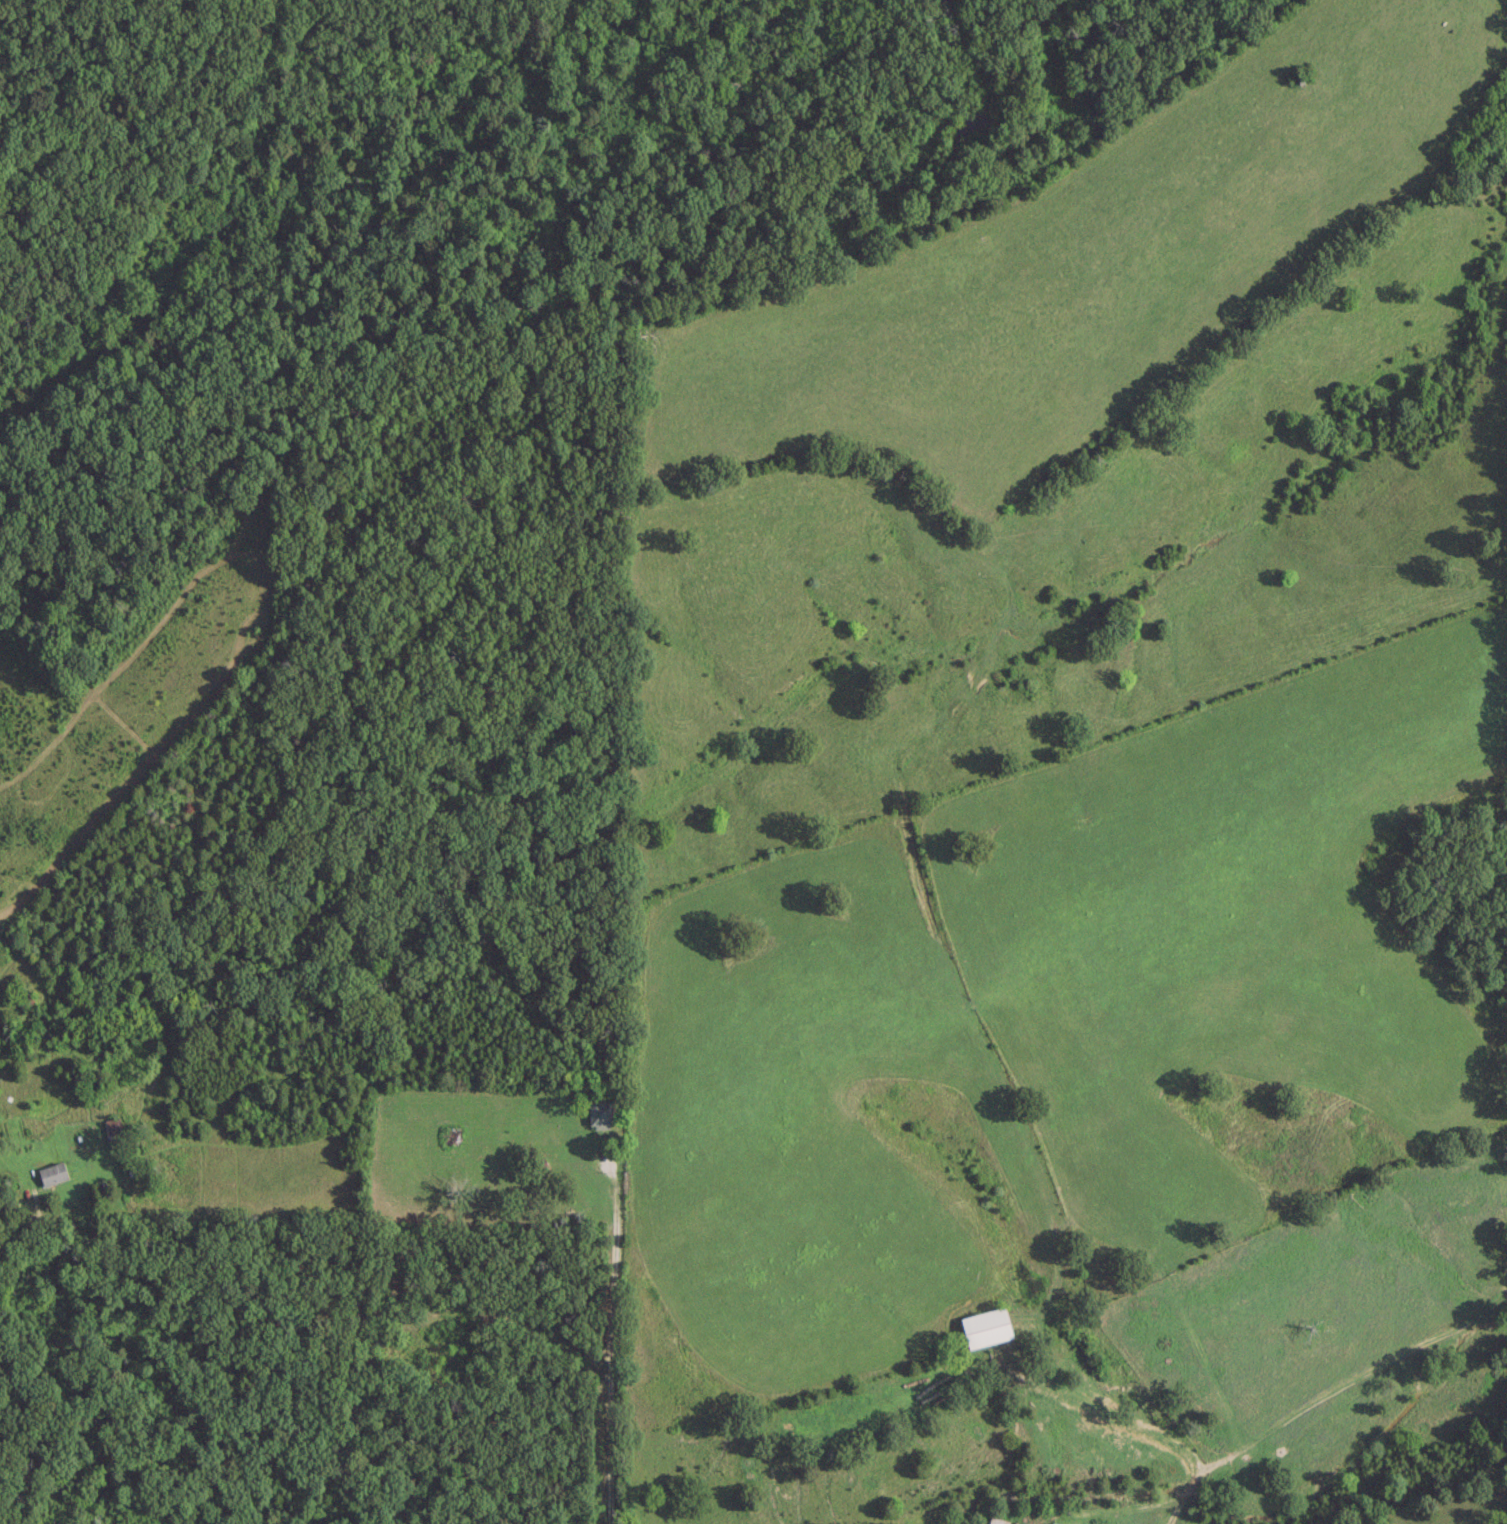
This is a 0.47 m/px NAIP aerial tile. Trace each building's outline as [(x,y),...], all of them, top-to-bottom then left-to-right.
[(611,1126),(611,1100),(589,1100),(589,1126),(611,1126)] [(42,1185),(67,1177),(62,1160),(37,1168),(42,1185)] [(968,1347),(1012,1336),(1005,1305),(960,1315),(968,1347)] [(1009,1519),(990,1514),(987,1523),(1008,1523),(1009,1519)]
